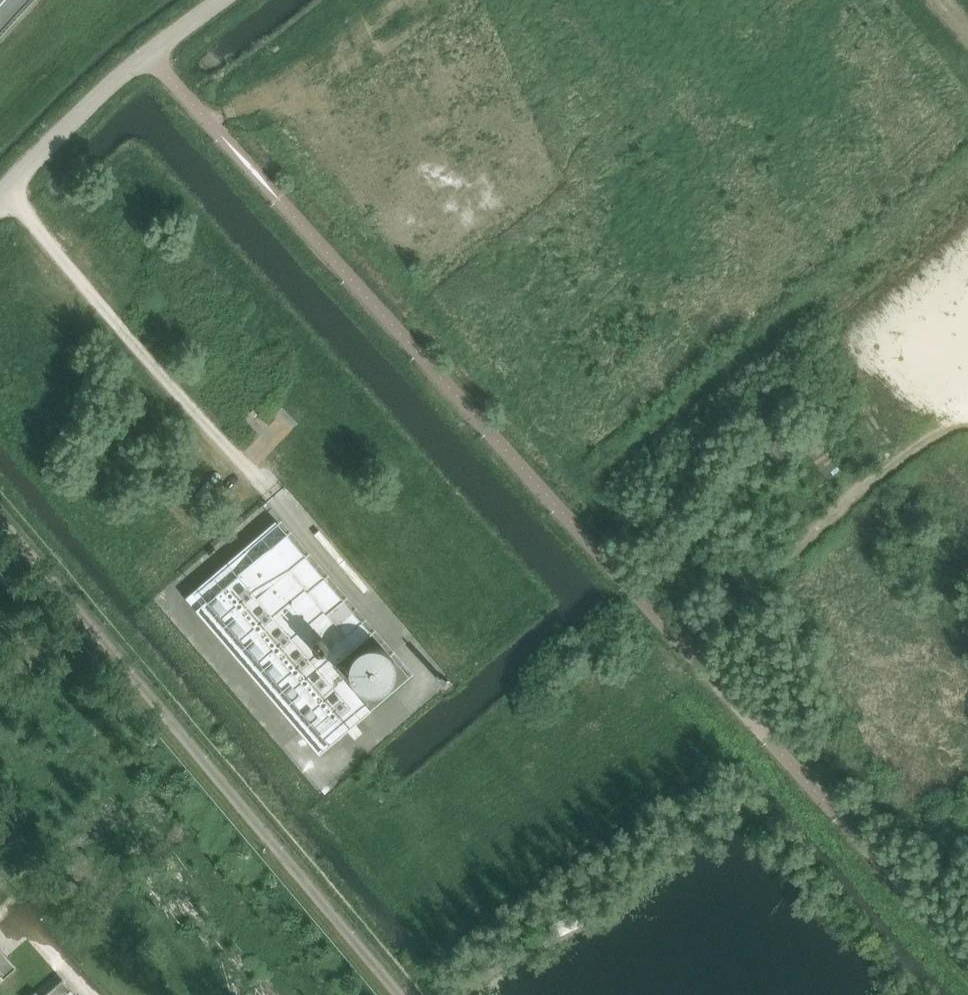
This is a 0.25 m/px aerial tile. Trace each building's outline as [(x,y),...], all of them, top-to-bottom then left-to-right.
[(780,436),(764,448),(776,462),(791,450),(780,436)] [(333,666),(371,633),(275,521),(185,598),(319,754),(371,710),(333,666)] [(348,662),(347,671),(349,679),(355,687),(363,691),(372,692),(381,690),(388,684),(393,676),(394,667),(391,658),(386,651),(377,646),(368,645),(360,648),(352,654),(348,662)] [(16,967),(0,949),(0,982),(16,967)] [(62,980),(45,994),(76,994),(62,980)]
